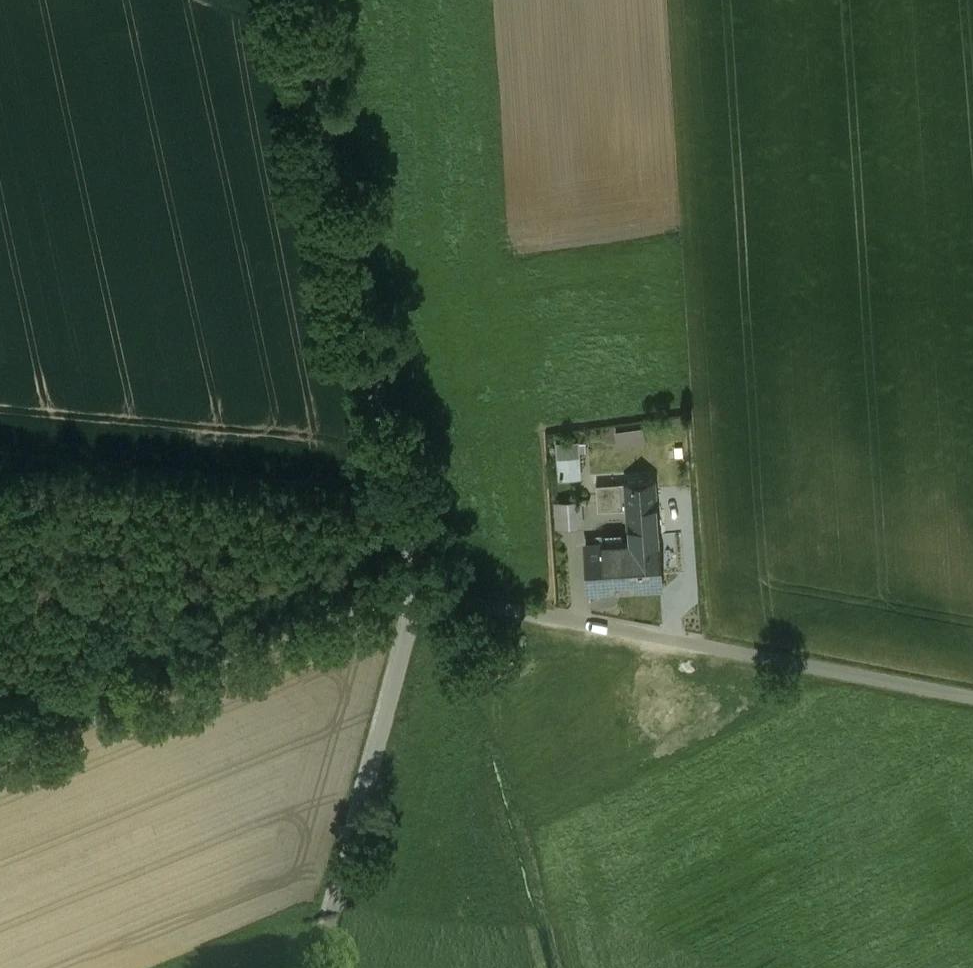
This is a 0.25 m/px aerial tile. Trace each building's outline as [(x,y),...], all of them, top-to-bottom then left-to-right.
[(579,438),(555,440),(557,474),(581,473),(579,438)] [(633,509),(636,542),(586,546),(589,592),(611,590),(611,588),(658,585),(659,587),(661,587),(657,541),(656,541),(654,507),(652,481),(596,485),(598,511),(633,509)] [(555,524),(584,523),(582,496),(553,498),(555,524)]
